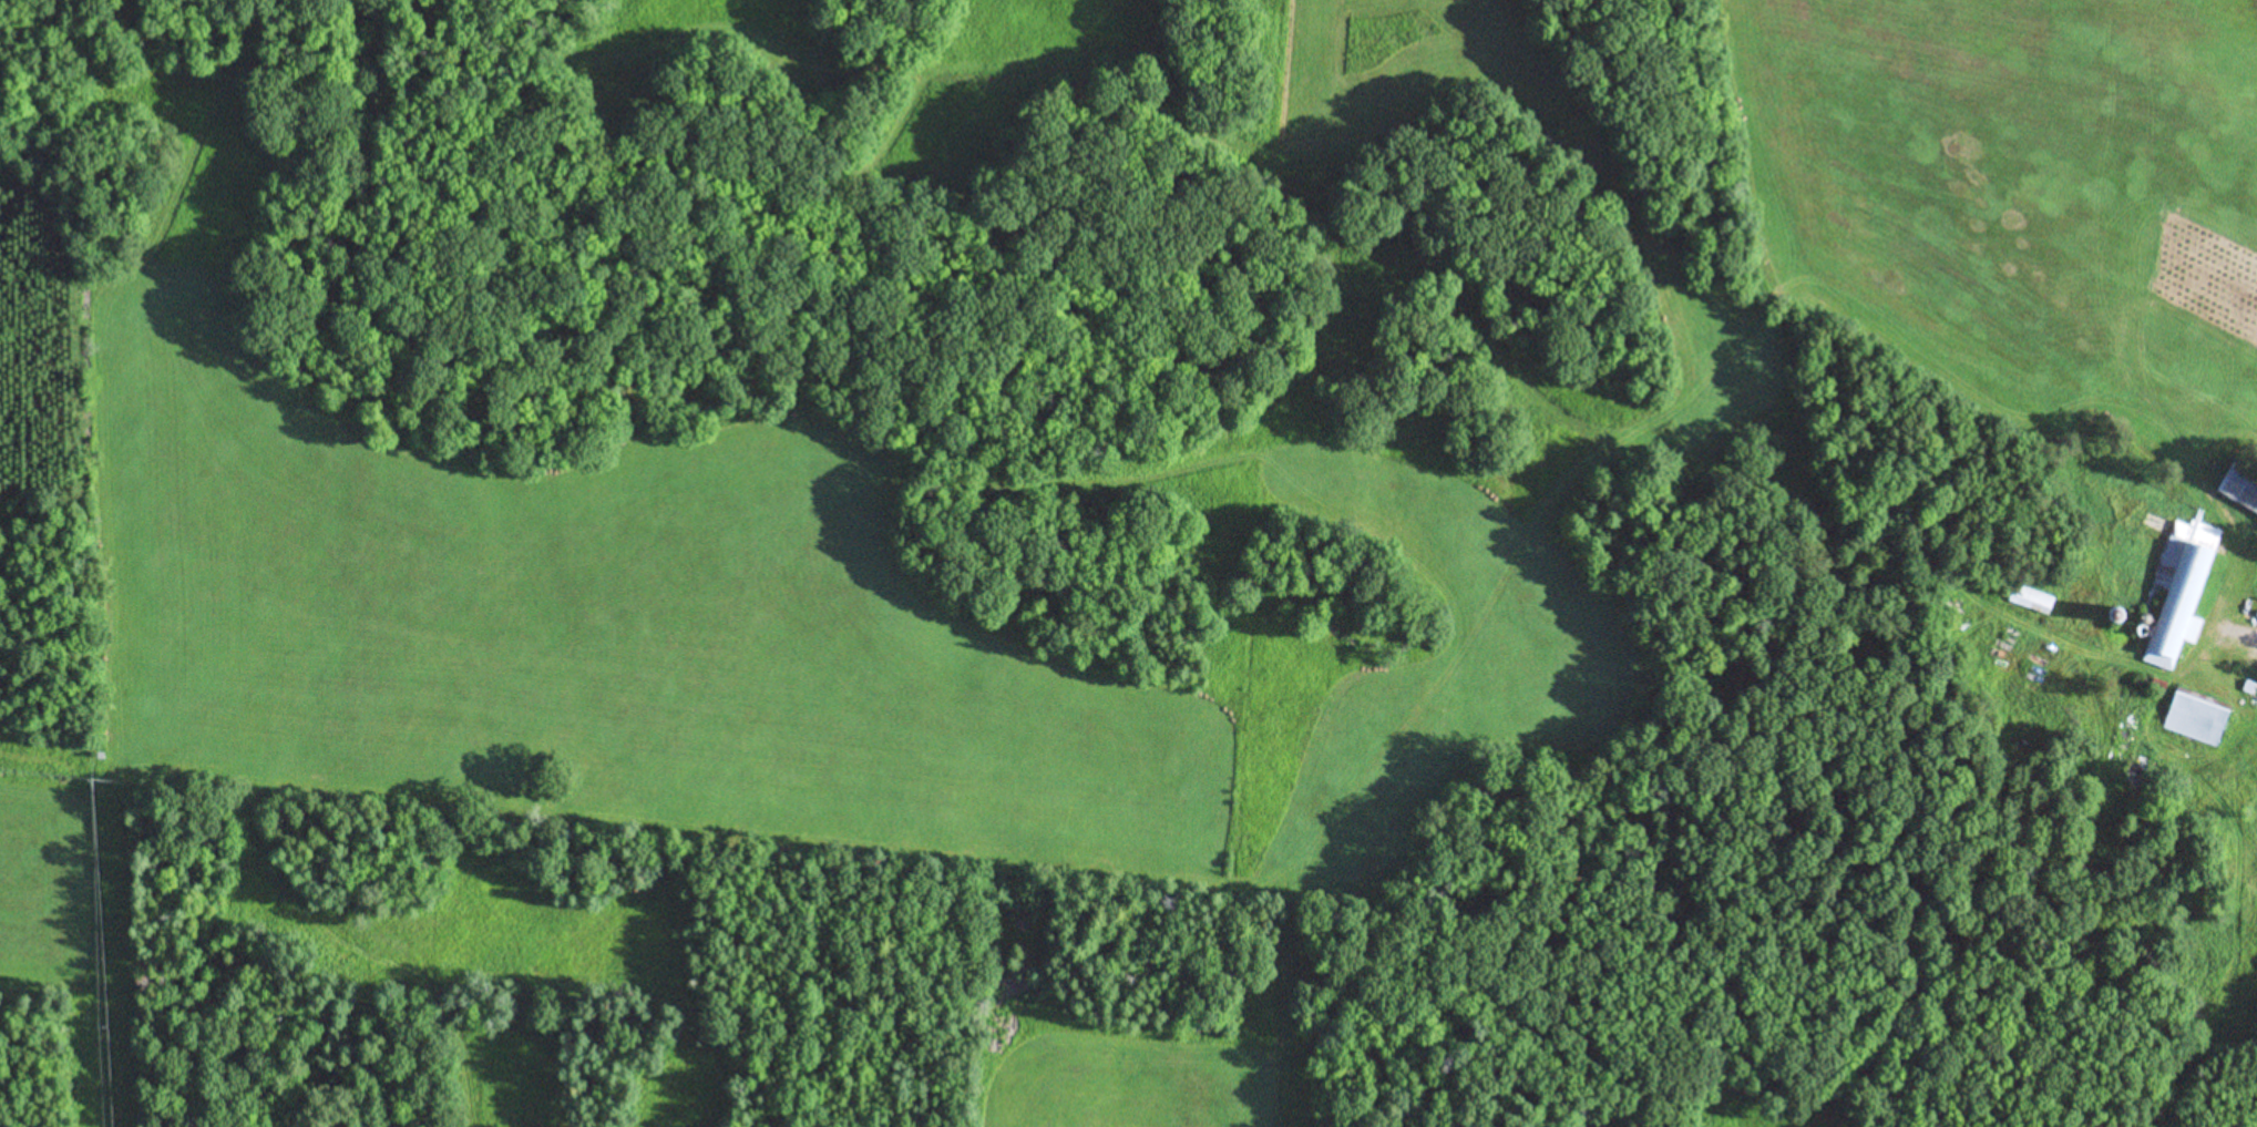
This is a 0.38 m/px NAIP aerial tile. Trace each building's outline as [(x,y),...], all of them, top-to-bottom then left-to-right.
[(2171,569),(2141,662),(2170,671),(2180,640),(2193,644),(2200,619),(2191,616),(2219,529),(2189,519),(2187,525),(2171,520),(2157,564),(2171,569)] [(2215,745),(2227,704),(2172,689),(2160,730),(2215,745)]
